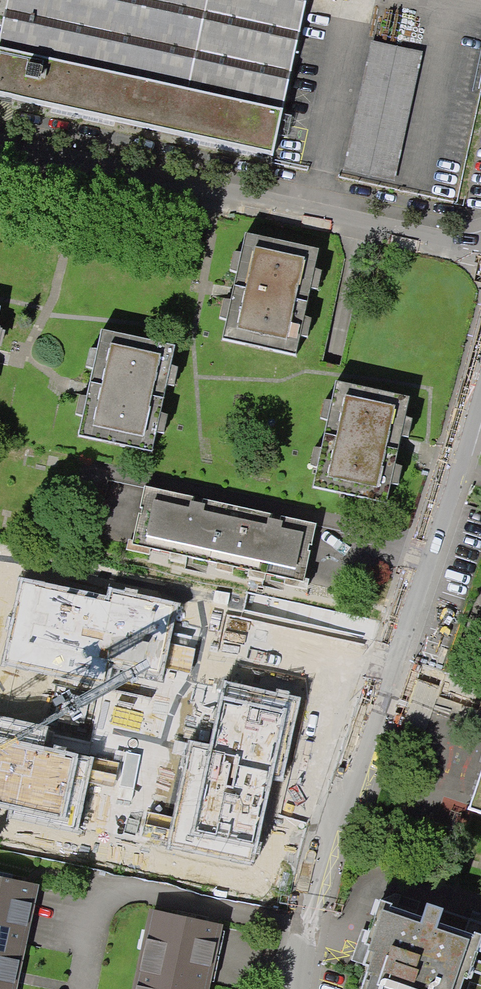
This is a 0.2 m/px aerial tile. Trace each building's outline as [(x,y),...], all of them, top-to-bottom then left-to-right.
[(0,23),(0,98),(270,157),(304,0),(5,0),(0,23)] [(402,49),(368,41),(340,171),(392,182),(420,52),(402,49)] [(293,358),(316,251),(242,236),(220,342),(293,358)] [(149,454),(172,348),(99,332),(76,438),(149,454)] [(383,505),(406,399),(332,383),(310,489),(383,505)] [(191,498),(142,487),(138,509),(141,509),(139,516),(136,515),(129,546),(300,584),(307,553),(304,553),(306,546),(309,547),(313,526),(279,518),(277,523),(268,521),(269,516),(201,501),(200,506),(190,504),(191,498)] [(297,708),(303,681),(298,680),(302,661),(116,620),(109,654),(58,643),(63,616),(0,602),(0,770),(22,774),(42,786),(46,763),(121,780),(139,696),(150,698),(154,680),(239,699),(222,775),(301,793),(319,713),(297,708)] [(462,807),(480,814),(480,751),(462,807)] [(0,879),(0,988),(15,988),(19,972),(31,915),(38,887),(0,879)] [(416,901),(412,914),(372,901),(357,948),(363,950),(358,967),(365,970),(358,988),(480,988),(480,922),(416,901)] [(158,912),(142,988),(207,988),(215,954),(221,926),(158,912)]
